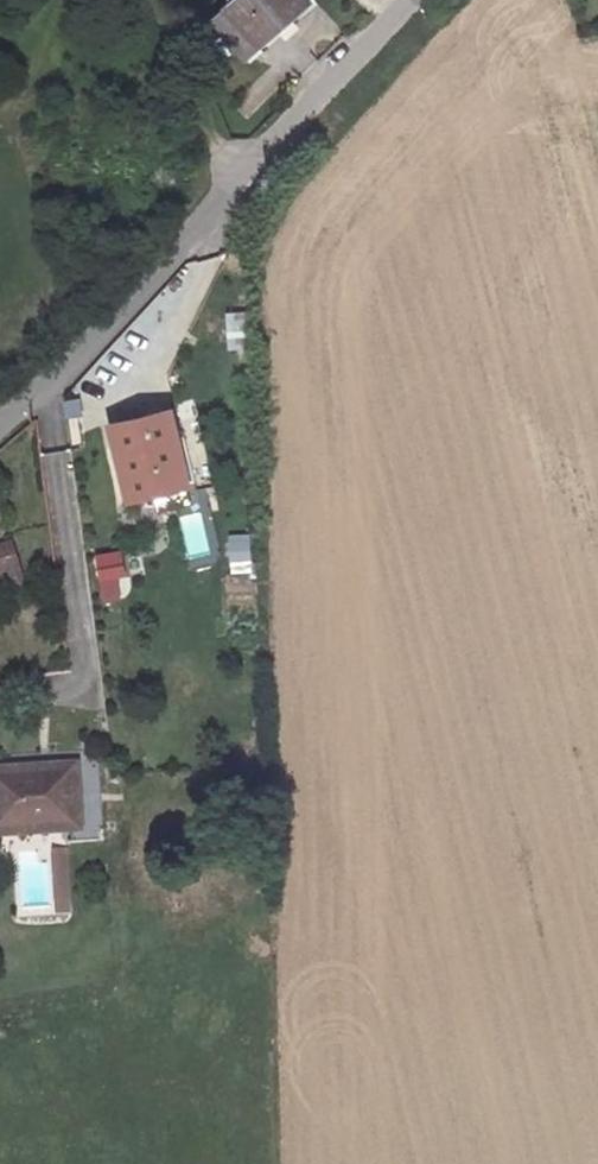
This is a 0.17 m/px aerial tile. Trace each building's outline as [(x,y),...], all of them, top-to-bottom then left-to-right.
[(234,11),(264,51),(323,4),(321,0),(248,0),(234,11)] [(103,430),(121,503),(182,489),(166,415),(103,430)] [(231,533),(231,572),(252,572),(252,533),(231,533)] [(21,588),(6,542),(0,544),(0,594),(21,588)] [(100,602),(126,600),(123,551),(97,552),(100,602)] [(79,827),(75,766),(0,770),(0,834),(79,827)] [(52,855),(57,914),(74,912),(69,853),(52,855)]
